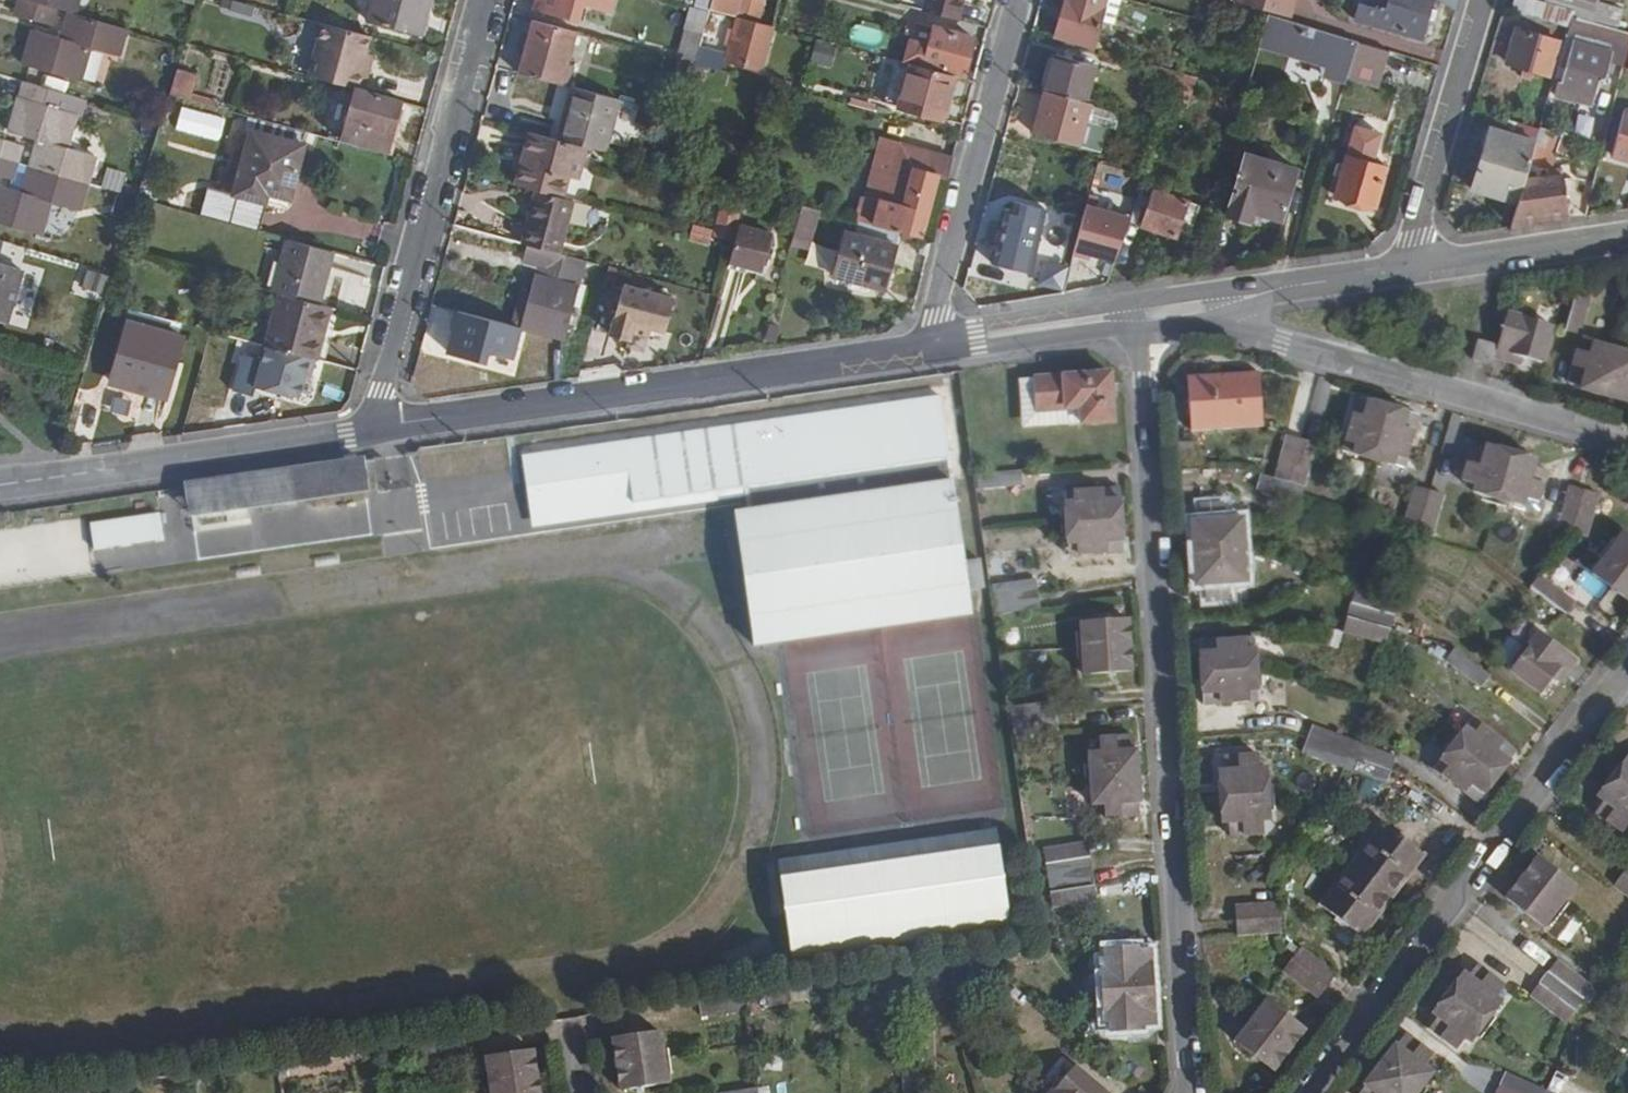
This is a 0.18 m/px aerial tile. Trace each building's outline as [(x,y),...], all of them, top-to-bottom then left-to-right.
[(49,5),(32,0),(14,0),(10,8),(44,19),(49,5)] [(49,5),(64,10),(68,11),(71,0),(32,0),(49,5)] [(219,10),(249,17),(252,6),(227,0),(221,0),(219,10)] [(367,22),(422,37),(431,0),(374,0),(367,22)] [(536,8),(579,20),(584,0),(538,0),(536,8)] [(924,12),(957,20),(963,0),(927,0),(924,12)] [(1058,36),(1096,46),(1109,0),(1069,0),(1058,36)] [(1297,0),(1240,0),(1292,15),(1297,0)] [(1432,4),(1433,0),(1379,0),(1377,9),(1361,5),(1357,19),(1423,36),(1427,20),(1432,4)] [(1570,26),(1573,17),(1575,11),(1546,3),(1536,0),(1516,0),(1513,10),(1570,26)] [(1573,17),(1588,21),(1595,0),(1547,0),(1546,3),(1575,11),(1573,17)] [(1440,6),(1432,4),(1427,20),(1435,22),(1440,6)] [(113,54),(123,26),(68,11),(64,10),(55,38),(27,30),(17,64),(75,81),(84,46),(113,54)] [(1260,47),(1350,72),(1360,40),(1270,13),(1260,47)] [(756,22),(739,18),(729,60),(763,70),(772,30),(756,25),(756,22)] [(577,32),(532,20),(518,73),(563,85),(577,32)] [(853,22),(848,41),(880,50),(885,31),(853,22)] [(370,35),(323,23),(309,77),(356,89),(361,90),(366,73),(361,71),(366,54),(370,35)] [(907,58),(965,74),(973,40),(934,29),(930,44),(912,41),(907,58)] [(1548,76),(1558,43),(1518,31),(1508,64),(1548,76)] [(698,52),(702,36),(685,32),(679,60),(695,64),(698,52)] [(812,40),(810,64),(832,66),(834,42),(812,40)] [(719,59),(698,52),(695,64),(716,69),(719,59)] [(1596,95),(1606,62),(1572,52),(1562,84),(1596,95)] [(371,56),(366,54),(361,71),(366,73),(371,56)] [(1050,91),(1090,102),(1099,65),(1061,54),(1050,91)] [(942,119),(954,75),(895,60),(885,103),(942,119)] [(175,70),(168,95),(189,101),(196,75),(175,70)] [(65,106),(69,94),(24,81),(20,95),(19,94),(8,127),(36,135),(28,164),(85,182),(93,152),(64,144),(74,109),(65,106)] [(621,100),(575,88),(560,140),(591,148),(606,153),(621,100)] [(356,89),(340,142),(390,155),(396,135),(392,134),(400,101),(361,90),(356,89)] [(1050,91),(1048,90),(1037,133),(1081,146),(1093,103),(1090,102),(1050,91)] [(1627,159),(1627,112),(1615,156),(1627,159)] [(888,124),(891,116),(880,113),(877,121),(888,124)] [(1525,180),(1536,143),(1490,129),(1472,189),(1518,202),(1525,180)] [(211,186),(202,217),(259,233),(267,204),(279,207),(281,198),(289,200),(303,146),(250,131),(233,193),(211,186)] [(560,140),(530,132),(516,185),(536,190),(573,200),(577,202),(591,148),(560,140)] [(11,159),(16,145),(0,141),(0,156),(11,159)] [(900,232),(920,238),(942,160),(889,145),(875,199),(863,196),(857,220),(900,232)] [(1282,219),(1299,167),(1246,152),(1227,214),(1252,222),(1255,211),(1282,219)] [(11,159),(0,156),(0,173),(7,175),(11,159)] [(1377,207),(1389,167),(1350,156),(1338,196),(1377,207)] [(85,182),(28,164),(20,193),(0,187),(0,223),(23,230),(38,235),(49,201),(76,210),(85,182)] [(123,192),(124,172),(103,171),(102,191),(123,192)] [(1518,202),(1512,223),(1568,214),(1561,174),(1525,180),(1518,202)] [(1141,186),(1130,221),(1178,237),(1183,221),(1194,225),(1201,206),(1141,186)] [(536,190),(521,243),(543,249),(558,253),(573,200),(536,190)] [(1085,204),(1066,273),(1108,284),(1127,216),(1085,204)] [(807,250),(820,213),(802,207),(789,243),(807,250)] [(1035,268),(1046,223),(1008,214),(1005,227),(1001,227),(997,244),(1000,245),(996,258),(1035,268)] [(849,218),(845,233),(896,246),(900,232),(857,220),(849,218)] [(739,227),(730,263),(761,272),(770,235),(739,227)] [(35,243),(38,235),(23,230),(20,238),(35,243)] [(833,277),(884,290),(896,246),(845,233),(833,277)] [(272,292),(278,293),(320,305),(333,254),(286,240),(272,292)] [(558,253),(543,249),(531,294),(523,326),(564,337),(580,277),(585,260),(558,253)] [(597,282),(602,265),(585,260),(580,277),(597,282)] [(1,321),(17,267),(0,263),(0,320),(1,321)] [(1063,288),(1066,274),(1040,268),(1037,282),(1063,288)] [(624,285),(611,334),(631,340),(634,331),(651,335),(653,328),(666,331),(675,298),(624,285)] [(523,326),(531,294),(523,291),(514,324),(523,326)] [(278,293),(264,346),(267,347),(314,360),(315,360),(322,339),(317,337),(326,306),(320,305),(278,293)] [(1582,297),(1570,294),(1559,334),(1572,338),(1582,297)] [(1547,326),(1501,315),(1494,347),(1491,359),(1515,365),(1517,358),(1538,363),(1547,326)] [(166,397),(182,338),(128,324),(112,382),(166,397)] [(1473,361),(1490,365),(1491,359),(1494,347),(1477,343),(1473,361)] [(1601,398),(1614,353),(1588,346),(1585,358),(1574,356),(1566,384),(1576,388),(1576,390),(1601,398)] [(314,360),(267,347),(264,360),(245,354),(235,391),(254,396),(256,386),(290,396),(301,395),(305,377),(309,378),(314,360)] [(1614,353),(1601,398),(1624,404),(1625,400),(1627,401),(1627,357),(1614,353)] [(1111,372),(1036,375),(1037,409),(1081,408),(1081,423),(1114,421),(1111,372)] [(1258,373),(1189,379),(1193,430),(1260,425),(1258,373)] [(1037,409),(1036,375),(1021,377),(1024,426),(1081,423),(1081,408),(1037,409)] [(1297,440),(1286,480),(1289,481),(1300,441),(1318,376),(1316,375),(1297,440)] [(942,422),(939,402),(937,388),(521,447),(531,519),(948,460),(942,422)] [(1374,456),(1388,406),(1359,398),(1344,448),(1374,456)] [(950,400),(939,402),(942,422),(952,420),(950,400)] [(1418,414),(1388,406),(1374,456),(1404,465),(1418,414)] [(1275,477),(1286,480),(1297,440),(1287,437),(1275,477)] [(1314,445),(1300,441),(1289,481),(1302,485),(1314,445)] [(1500,498),(1512,453),(1488,446),(1487,452),(1476,448),(1468,476),(1479,479),(1475,491),(1500,498)] [(1536,460),(1512,453),(1500,498),(1522,505),(1526,492),(1537,495),(1544,468),(1534,465),(1536,460)] [(360,462),(188,488),(192,516),(364,490),(360,462)] [(1021,469),(974,472),(977,489),(1022,485),(1021,469)] [(1579,519),(1590,475),(1568,470),(1557,513),(1579,519)] [(1261,475),(1256,490),(1270,491),(1274,492),(1282,492),(1286,480),(1275,477),(1261,475)] [(1596,476),(1590,475),(1579,519),(1584,521),(1596,476)] [(871,478),(735,497),(737,514),(733,515),(752,647),(974,615),(970,590),(984,588),(980,559),(962,561),(951,482),(873,493),(871,478)] [(1274,492),(1270,491),(1296,500),(1298,499),(1302,485),(1289,481),(1286,480),(1282,492),(1274,492)] [(1066,491),(1068,523),(1118,519),(1117,488),(1066,491)] [(1415,499),(1404,530),(1417,534),(1426,503),(1415,499)] [(1426,503),(1417,534),(1431,538),(1441,508),(1426,503)] [(1196,523),(1199,551),(1217,550),(1218,522),(1231,521),(1230,505),(1206,507),(1206,522),(1196,523)] [(88,525),(93,553),(163,541),(159,513),(88,525)] [(1118,519),(1068,523),(1070,553),(1119,551),(1118,519)] [(1250,560),(1249,553),(1248,520),(1231,521),(1218,522),(1217,550),(1199,551),(1199,561),(1250,560)] [(1417,534),(1404,530),(1401,537),(1415,541),(1417,534)] [(1417,534),(1415,541),(1428,545),(1431,538),(1417,534)] [(1627,569),(1627,537),(1624,534),(1608,554),(1627,569)] [(1608,554),(1593,572),(1627,599),(1627,569),(1608,554)] [(1250,560),(1199,561),(1201,585),(1210,584),(1211,599),(1234,599),(1235,583),(1252,581),(1250,560)] [(1534,591),(1541,581),(1529,572),(1521,583),(1534,591)] [(994,577),(996,600),(1038,593),(1037,574),(994,577)] [(1534,591),(1556,608),(1563,599),(1541,581),(1534,591)] [(1520,585),(1532,594),(1534,591),(1521,583),(1520,585)] [(1359,591),(1355,605),(1394,618),(1398,603),(1359,591)] [(1554,610),(1556,608),(1534,591),(1532,594),(1554,610)] [(1038,593),(996,600),(996,604),(1039,602),(1038,593)] [(1351,619),(1391,630),(1394,618),(1355,605),(1351,619)] [(1385,646),(1391,630),(1351,619),(1346,633),(1385,646)] [(1083,648),(1129,645),(1127,620),(1082,622),(1083,648)] [(1536,633),(1511,668),(1538,689),(1549,676),(1557,681),(1572,660),(1536,633)] [(1204,642),(1206,675),(1255,671),(1254,640),(1204,642)] [(1130,668),(1129,645),(1083,648),(1084,672),(1130,668)] [(1490,674),(1455,649),(1446,661),(1481,686),(1490,674)] [(1255,671),(1206,675),(1208,704),(1257,700),(1255,671)] [(1011,694),(1013,723),(1055,716),(1054,691),(1011,694)] [(1055,716),(1013,723),(1013,726),(1055,723),(1055,716)] [(1454,744),(1494,775),(1513,751),(1472,721),(1454,744)] [(1389,752),(1306,725),(1297,752),(1379,780),(1389,752)] [(1090,753),(1092,779),(1138,776),(1137,751),(1134,749),(1133,740),(1097,742),(1098,752),(1090,753)] [(1475,799),(1494,775),(1454,744),(1436,769),(1475,799)] [(1220,772),(1222,800),(1268,796),(1266,769),(1253,770),(1252,757),(1227,759),(1228,772),(1220,772)] [(1613,777),(1627,788),(1627,759),(1613,777)] [(1138,776),(1092,779),(1093,804),(1101,803),(1101,814),(1137,812),(1137,800),(1139,800),(1138,776)] [(1613,777),(1598,796),(1600,797),(1593,807),(1618,828),(1626,817),(1627,819),(1627,788),(1613,777)] [(1363,780),(1358,799),(1374,803),(1379,785),(1363,780)] [(1268,796),(1222,800),(1224,823),(1229,823),(1230,836),(1256,834),(1257,820),(1270,820),(1268,796)] [(1351,865),(1392,896),(1424,855),(1383,823),(1351,865)] [(995,831),(778,861),(792,959),(1008,930),(995,831)] [(1048,864),(1092,857),(1090,846),(1046,852),(1048,864)] [(1048,864),(1049,878),(1094,871),(1092,857),(1048,864)] [(1537,858),(1521,878),(1559,906),(1574,887),(1537,858)] [(1360,936),(1392,896),(1351,865),(1321,905),(1360,936)] [(1094,871),(1049,878),(1051,893),(1096,886),(1094,871)] [(1620,871),(1606,889),(1627,906),(1627,877),(1620,871)] [(1559,906),(1521,878),(1508,896),(1544,925),(1559,906)] [(1051,893),(1052,908),(1099,904),(1096,886),(1051,893)] [(1276,931),(1275,916),(1275,907),(1246,910),(1231,911),(1231,923),(1232,938),(1232,940),(1250,939),(1276,936),(1276,931)] [(1299,945),(1289,959),(1285,965),(1283,969),(1319,994),(1321,992),(1325,987),(1337,971),(1299,945)] [(1133,984),(1152,982),(1151,951),(1137,952),(1136,949),(1106,951),(1107,972),(1131,971),(1133,984)] [(1462,977),(1448,995),(1485,1022),(1500,1004),(1491,997),(1499,986),(1476,968),(1467,979),(1462,977)] [(1554,969),(1550,974),(1586,1001),(1590,995),(1554,969)] [(1133,995),(1153,994),(1152,982),(1133,984),(1131,971),(1107,972),(1101,973),(1104,1010),(1110,1010),(1134,1008),(1133,995)] [(1586,1001),(1550,974),(1541,986),(1577,1013),(1586,1001)] [(1577,1013),(1541,986),(1528,1004),(1562,1031),(1577,1013)] [(744,994),(705,998),(707,1014),(746,1007),(744,994)] [(1154,1023),(1153,994),(1133,995),(1134,1008),(1110,1010),(1111,1030),(1142,1029),(1142,1024),(1154,1023)] [(1485,1022),(1448,995),(1433,1015),(1436,1017),(1427,1029),(1452,1048),(1460,1036),(1470,1042),(1485,1022)] [(1252,1024),(1287,1051),(1304,1030),(1268,1003),(1252,1024)] [(1274,1070),(1287,1051),(1252,1024),(1237,1042),(1274,1070)] [(613,1039),(617,1064),(664,1057),(660,1033),(613,1039)] [(1379,1065),(1415,1092),(1418,1092),(1432,1075),(1423,1068),(1430,1058),(1405,1039),(1396,1047),(1394,1047),(1379,1065)] [(490,1082),(537,1075),(533,1052),(486,1058),(490,1082)] [(664,1057),(617,1064),(621,1090),(668,1083),(664,1057)] [(1379,1065),(1363,1086),(1366,1088),(1363,1092),(1415,1092),(1379,1065)] [(1052,1092),(1106,1092),(1073,1068),(1052,1092)] [(537,1075),(490,1082),(492,1092),(539,1092),(537,1075)] [(1545,1092),(1602,1092),(1552,1075),(1545,1092)]
